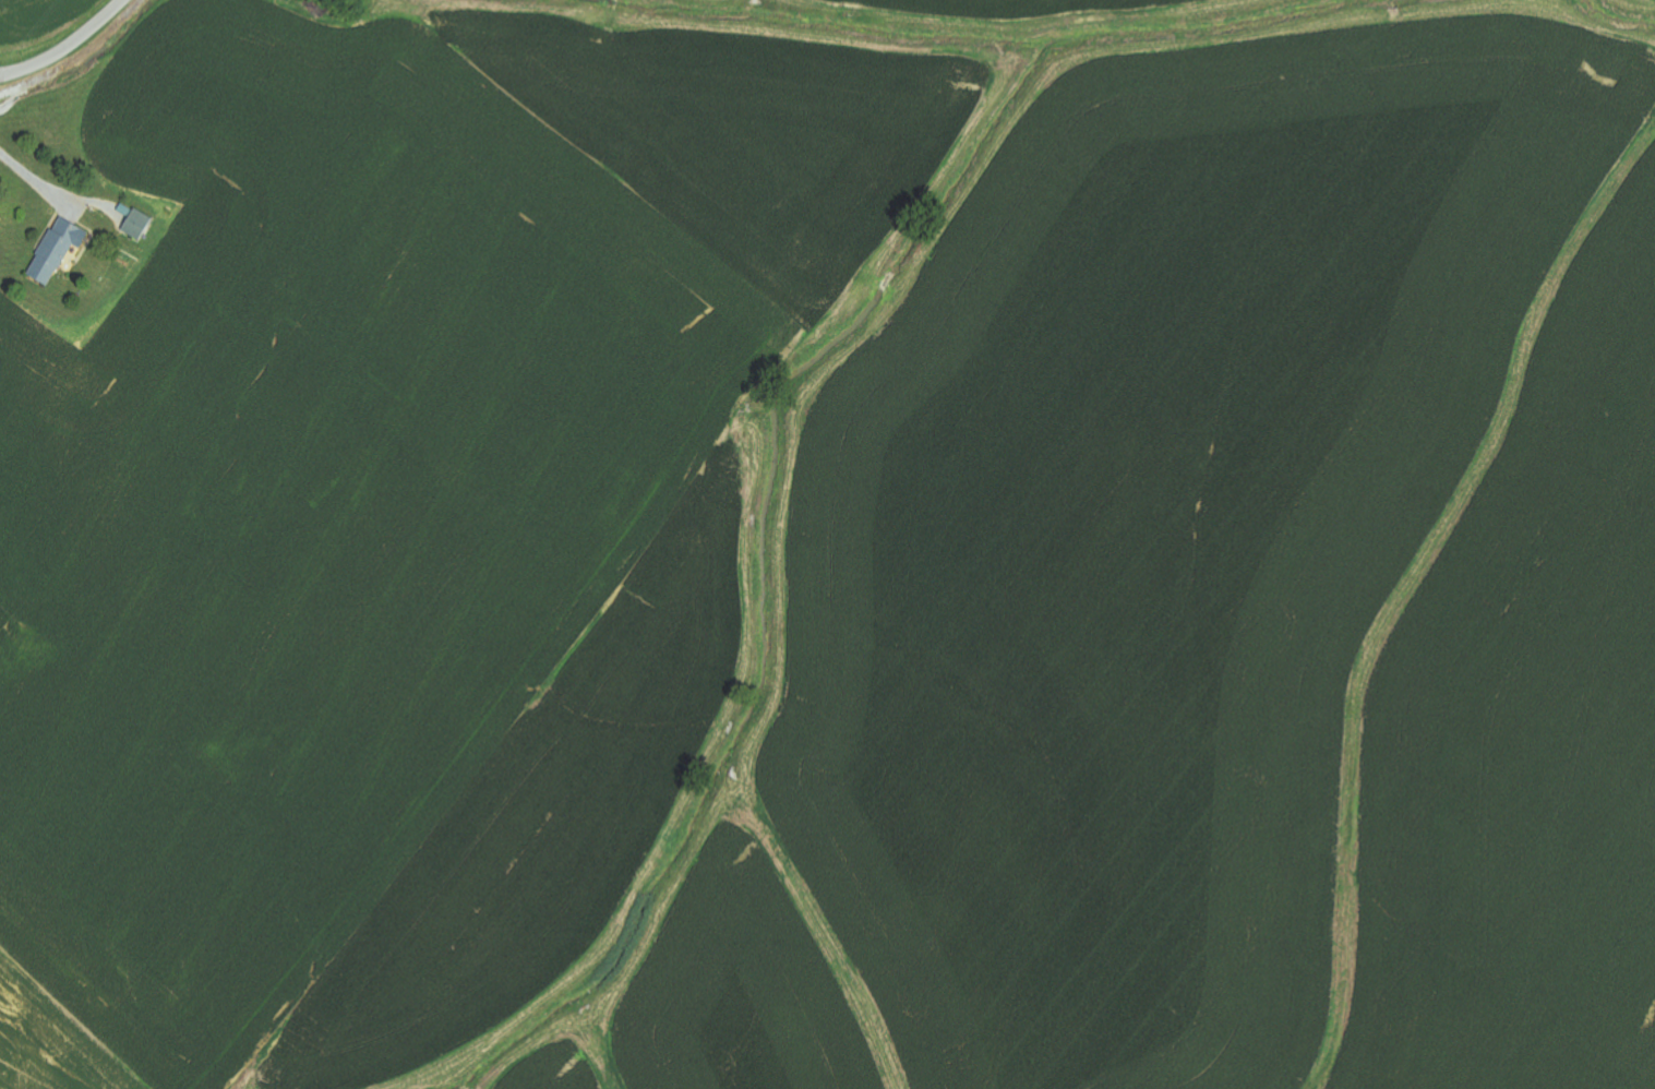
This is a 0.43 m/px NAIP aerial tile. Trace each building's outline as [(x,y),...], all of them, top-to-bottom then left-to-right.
[(125,234),(144,241),(153,217),(135,210),(125,234)] [(53,287),(73,245),(83,250),(92,233),(60,217),(31,277),(53,287)]
